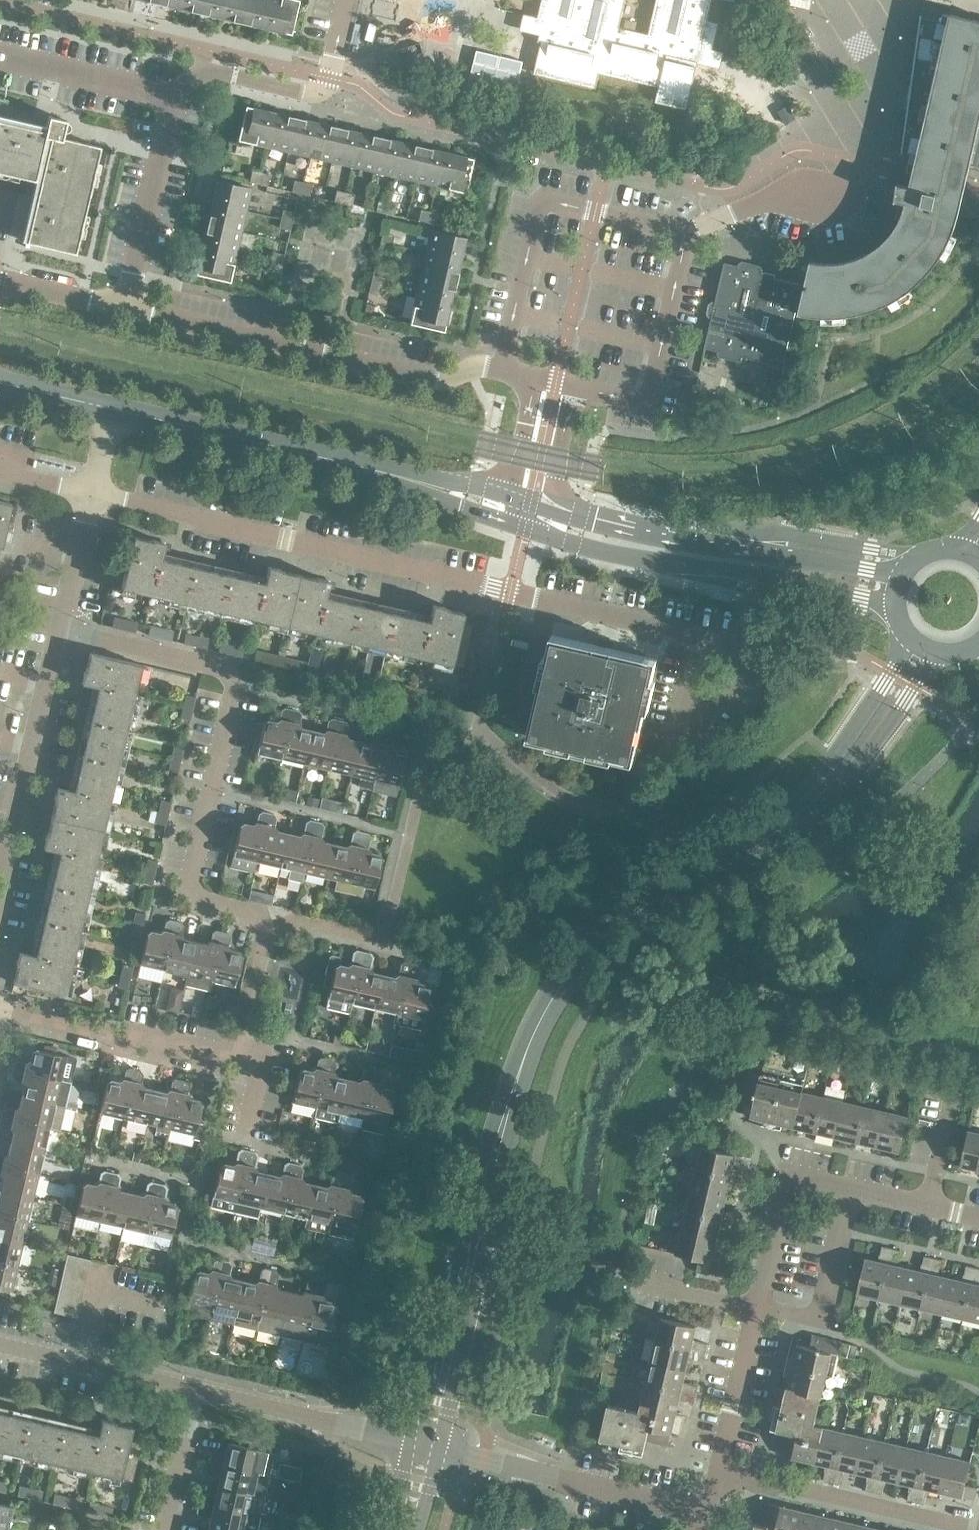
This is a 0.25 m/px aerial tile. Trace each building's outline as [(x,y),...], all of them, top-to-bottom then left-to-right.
[(202,0),(179,0),(178,8),(199,13),(202,0)] [(224,0),(202,0),(199,13),(220,17),(224,0)] [(246,0),(224,0),(220,17),(241,22),(246,0)] [(269,0),(246,0),(241,22),(263,27),(269,0)] [(299,0),(269,0),(263,27),(291,34),(299,0)] [(540,17),(531,15),(528,32),(540,34),(538,41),(541,42),(534,71),(565,78),(564,81),(565,81),(566,79),(596,86),(600,71),(629,77),(629,79),(630,80),(630,78),(659,84),(656,100),(688,107),(698,63),(713,66),(717,49),(713,49),(720,22),(708,19),(712,0),(544,0),(540,17)] [(901,153),(903,153),(903,152),(917,156),(913,175),(910,186),(933,191),(933,190),(939,192),(963,198),(965,187),(969,168),(978,170),(978,20),(950,14),(948,21),(922,15),(921,14),(911,84),(909,84),(904,107),(908,108),(901,153)] [(521,86),(526,56),(477,48),(473,78),(521,86)] [(796,119),(788,107),(788,105),(779,111),(787,124),(796,119)] [(267,147),(275,113),(246,106),(238,140),(267,147)] [(288,151),(296,118),(275,113),(267,147),(288,151)] [(75,253),(77,247),(76,247),(79,237),(83,238),(86,228),(81,227),(82,225),(86,226),(88,216),(84,215),(86,204),(87,204),(89,195),(91,185),(95,186),(98,176),(94,175),(94,173),(98,174),(100,164),(96,163),(99,152),(100,146),(62,138),(63,131),(66,131),(68,130),(69,128),(69,126),(69,124),(68,122),(66,120),(48,116),(46,126),(0,115),(0,172),(36,180),(22,240),(26,241),(26,242),(75,253)] [(309,156),(317,122),(296,118),(288,151),(309,156)] [(330,161),(338,127),(317,122),(309,156),(330,161)] [(351,166),(359,132),(338,127),(330,161),(351,166)] [(373,171),(381,137),(359,132),(351,166),(373,171)] [(394,176),(402,142),(381,137),(373,171),(394,176)] [(415,181),(423,147),(402,142),(394,176),(415,181)] [(436,186),(444,152),(423,147),(415,181),(436,186)] [(473,158),(444,152),(436,186),(465,192),(473,158)] [(258,184),(261,172),(252,170),(249,182),(258,184)] [(270,174),(268,174),(261,172),(258,184),(267,186),(270,174)] [(251,188),(218,180),(212,202),(246,210),(251,188)] [(301,193),(303,182),(294,180),(292,191),(301,193)] [(312,184),(303,182),(301,193),(309,195),(312,184)] [(817,262),(811,261),(799,313),(801,314),(801,313),(810,315),(812,316),(812,315),(822,316),(822,317),(824,317),(824,316),(833,316),(833,317),(835,317),(835,316),(845,315),(845,316),(847,316),(847,315),(856,313),(856,314),(858,314),(858,313),(867,310),(867,311),(869,311),(869,310),(878,307),(878,308),(880,307),(880,306),(888,302),(889,303),(891,302),(890,301),(898,296),(899,297),(901,296),(900,295),(908,290),(908,291),(910,289),(917,283),(919,282),(919,281),(925,275),(926,275),(927,274),(927,273),(933,266),(933,267),(935,265),(934,264),(939,257),(940,257),(941,255),(945,247),(946,247),(947,245),(950,237),(951,237),(952,235),(951,235),(954,226),(955,226),(956,224),(955,224),(958,215),(959,213),(958,213),(961,201),(962,201),(963,198),(939,192),(933,190),(933,191),(910,186),(910,187),(898,184),(899,183),(897,183),(895,201),(896,201),(907,203),(901,221),(900,220),(898,222),(899,223),(897,226),(895,230),(893,232),(890,236),(889,236),(888,237),(888,238),(886,240),(883,243),(879,246),(876,249),(875,248),(874,249),(874,250),(869,253),(866,255),(862,257),(860,258),(859,257),(858,258),(854,260),(848,261),(842,262),(840,262),(840,263),(838,263),(834,263),(827,263),(823,263),(817,262)] [(343,203),(345,192),(337,190),(334,201),(343,203)] [(354,194),(345,192),(343,203),(352,205),(354,194)] [(385,213),(388,202),(379,200),(376,211),(385,213)] [(241,231),(246,210),(212,202),(208,223),(241,231)] [(397,204),(388,202),(385,213),(394,215),(397,204)] [(292,221),(294,212),(283,209),(281,218),(292,221)] [(427,223),(430,211),(421,209),(418,221),(427,223)] [(439,213),(430,211),(427,223),(436,225),(439,213)] [(290,230),(292,221),(281,218),(279,227),(290,230)] [(237,252),(241,231),(208,223),(203,244),(237,252)] [(465,238),(431,230),(426,252),(460,260),(465,238)] [(382,232),(380,241),(392,244),(394,235),(382,232)] [(390,253),(392,244),(380,241),(378,250),(390,253)] [(230,282),(237,252),(203,244),(196,274),(230,282)] [(282,263),(284,254),(273,251),(271,260),(282,263)] [(455,281),(460,260),(426,252),(421,273),(455,281)] [(280,272),(282,263),(271,260),(269,269),(280,272)] [(783,366),(802,284),(775,278),(775,275),(762,271),(763,269),(760,266),(742,261),(738,264),(738,266),(725,263),(705,348),(718,351),(717,353),(720,357),(738,361),(742,359),(743,357),(783,366)] [(450,302),(455,281),(421,273),(417,294),(450,302)] [(373,275),(371,283),(382,286),(384,277),(373,275)] [(380,295),(382,286),(371,283),(368,292),(380,295)] [(444,331),(450,302),(417,294),(410,323),(444,331)] [(2,540),(11,503),(0,500),(0,539),(2,540)] [(316,578),(298,574),(280,570),(281,568),(268,565),(264,582),(248,578),(161,558),(165,541),(152,538),(151,540),(133,535),(121,587),(463,667),(473,625),(461,622),(463,612),(445,608),(445,607),(432,604),(428,620),(325,596),(329,580),(316,577),(316,578)] [(124,629),(126,620),(114,617),(112,626),(124,629)] [(135,632),(137,622),(126,620),(124,629),(135,632)] [(160,637),(162,628),(150,625),(148,635),(160,637)] [(174,631),(162,628),(160,637),(171,640),(174,631)] [(195,646),(197,636),(185,634),(183,643),(195,646)] [(611,759),(611,756),(634,761),(646,709),(649,709),(655,681),(652,680),(657,659),(553,634),(547,656),(545,655),(538,684),(541,685),(529,737),(551,742),(551,745),(611,759)] [(209,639),(197,636),(195,646),(206,648),(209,639)] [(230,654),(232,644),(220,642),(218,651),(230,654)] [(244,647),(232,644),(230,654),(242,656),(244,647)] [(312,648),(310,656),(319,658),(321,650),(312,648)] [(265,662),(267,653),(256,650),(254,659),(265,662)] [(65,994),(103,829),(142,664),(90,652),(86,671),(84,670),(81,683),(98,687),(74,790),(57,786),(54,799),(56,799),(47,835),(46,835),(43,848),(59,851),(36,954),(19,951),(16,964),(18,964),(13,982),(65,994)] [(277,665),(279,655),(267,653),(265,662),(277,665)] [(289,667),(291,658),(279,655),(277,665),(289,667)] [(318,666),(319,658),(310,656),(309,662),(308,664),(318,666)] [(300,670),(302,661),(291,658),(289,667),(300,670)] [(307,672),(316,674),(318,666),(308,664),(307,672)] [(342,680),(344,671),(332,668),(330,677),(342,680)] [(356,673),(344,671),(342,680),(353,682),(356,673)] [(377,688),(379,679),(367,676),(365,685),(377,688)] [(391,681),(379,679),(377,688),(388,691),(391,681)] [(412,696),(414,687),(402,684),(400,693),(412,696)] [(426,690),(414,687),(412,696),(424,699),(426,690)] [(454,706),(454,705),(457,693),(442,689),(439,703),(454,706)] [(196,696),(195,696),(187,694),(184,706),(193,708),(196,696)] [(190,720),(193,708),(184,706),(181,717),(190,720)] [(281,758),(292,709),(286,708),(282,710),(280,719),(276,721),(268,719),(264,722),(257,753),(281,758)] [(304,763),(312,730),(301,727),(298,723),(300,714),(298,710),(292,709),(281,758),(304,763)] [(327,769),(339,720),(333,718),(329,721),(327,730),(323,732),(312,730),(304,763),(327,769)] [(351,774),(359,740),(347,738),(345,734),(347,725),(344,721),(339,720),(327,769),(351,774)] [(372,789),(386,728),(380,727),(376,729),(374,740),(370,743),(359,740),(351,774),(360,777),(358,786),(372,789)] [(392,730),(386,728),(372,789),(372,790),(396,796),(405,755),(403,751),(394,749),(392,745),(394,734),(392,730)] [(184,749),(183,749),(174,747),(172,758),(181,761),(184,749)] [(178,772),(181,761),(172,758),(169,770),(178,772)] [(284,788),(281,798),(295,801),(297,791),(284,788)] [(307,796),(305,804),(318,807),(319,799),(307,796)] [(171,801),(162,799),(159,811),(169,813),(171,801)] [(166,825),(169,813),(159,811),(157,823),(166,825)] [(257,861),(268,812),(262,811),(258,813),(256,822),(252,824),(244,823),(240,825),(230,866),(254,872),(257,861)] [(280,867),(288,833),(277,830),(274,826),(276,817),(274,813),(268,812),(257,861),(280,867)] [(303,872),(316,821),(310,819),(306,822),(303,833),(299,835),(288,833),(280,867),(290,869),(288,878),(301,882),(303,872)] [(327,878),(335,844),(324,841),(321,837),(324,826),(321,822),(316,821),(303,872),(327,878)] [(348,892),(362,831),(356,830),(352,834),(350,844),(346,846),(335,844),(327,878),(337,880),(335,889),(348,892)] [(368,833),(362,831),(348,892),(361,895),(364,886),(374,889),(381,858),(379,854),(370,852),(368,848),(370,837),(368,833)] [(158,861),(157,861),(148,859),(146,870),(155,872),(158,861)] [(152,884),(155,872),(146,870),(143,882),(152,884)] [(265,893),(263,903),(271,905),(273,895),(265,893)] [(145,913),(136,911),(133,923),(143,925),(145,913)] [(164,969),(175,920),(170,919),(166,921),(164,930),(160,932),(151,930),(147,933),(140,964),(164,969)] [(187,975),(195,941),(184,938),(182,934),(183,925),(181,921),(175,920),(164,969),(186,974),(187,975)] [(140,937),(143,925),(133,923),(131,934),(140,937)] [(211,980),(222,931),(216,930),(212,932),(210,941),(206,943),(195,941),(187,975),(186,974),(184,984),(209,990),(211,980)] [(228,932),(222,931),(211,980),(235,986),(242,955),(239,951),(231,949),(228,945),(230,936),(228,932)] [(352,1002),(364,951),(358,950),(354,952),(351,963),(347,966),(340,964),(341,959),(339,956),(332,954),(329,956),(323,984),(324,985),(330,987),(325,1007),(349,1013),(352,1002)] [(375,1008),(383,974),(372,971),(369,967),(372,956),(369,952),(364,951),(352,1002),(375,1008)] [(396,1024),(410,962),(405,960),(401,963),(398,974),(394,976),(383,974),(375,1008),(396,1013),(394,1023),(396,1024)] [(419,967),(416,963),(410,962),(396,1024),(420,1029),(423,1018),(430,1020),(434,1003),(427,1002),(430,988),(427,984),(419,982),(416,978),(419,967)] [(130,978),(133,966),(124,964),(121,976),(130,978)] [(128,989),(130,978),(121,976),(119,987),(128,989)] [(133,994),(131,1002),(139,1004),(141,996),(133,994)] [(168,997),(165,1009),(178,1012),(181,999),(168,997)] [(201,1017),(203,1008),(199,1007),(193,1009),(191,1014),(201,1017)] [(344,1045),(346,1037),(334,1034),(334,1037),(333,1042),(344,1045)] [(356,1047),(358,1040),(346,1037),(344,1045),(356,1047)] [(13,1063),(12,1069),(61,1080),(66,1056),(36,1049),(32,1051),(30,1060),(26,1062),(17,1060),(13,1063)] [(829,1070),(831,1059),(820,1056),(817,1067),(829,1070)] [(316,1107),(327,1058),(322,1057),(318,1059),(316,1068),(312,1070),(303,1068),(299,1071),(292,1101),(316,1107)] [(337,1122),(339,1112),(347,1079),(336,1076),(334,1072),(336,1063),(333,1059),(327,1058),(316,1107),(314,1117),(337,1122)] [(841,1073),(843,1062),(831,1059),(829,1070),(841,1073)] [(871,1080),(873,1069),(861,1066),(859,1077),(871,1080)] [(124,1118),(135,1069),(129,1067),(125,1070),(123,1078),(119,1081),(111,1079),(107,1082),(99,1112),(124,1118)] [(363,1118),(374,1069),(369,1067),(364,1070),(362,1078),(358,1081),(347,1079),(339,1112),(363,1118)] [(71,1082),(61,1080),(12,1069),(10,1074),(13,1078),(21,1080),(24,1084),(21,1095),(65,1106),(71,1082)] [(147,1123),(155,1089),(144,1087),(141,1083),(143,1074),(141,1070),(135,1069),(124,1118),(147,1123)] [(380,1070),(374,1069),(363,1118),(360,1128),(384,1134),(394,1093),(391,1089),(383,1087),(380,1083),(382,1074),(380,1070)] [(885,1072),(873,1069),(871,1080),(883,1083),(885,1072)] [(793,1126),(802,1092),(803,1085),(748,1072),(742,1100),(753,1103),(750,1116),(793,1126)] [(917,1079),(904,1076),(901,1087),(914,1090),(917,1079)] [(170,1129),(182,1079),(176,1078),(172,1081),(170,1089),(166,1092),(155,1089),(147,1123),(156,1125),(154,1135),(168,1138),(170,1129)] [(187,1081),(182,1079),(170,1129),(194,1134),(201,1103),(199,1099),(191,1097),(188,1093),(190,1085),(187,1081)] [(814,1131),(822,1096),(802,1092),(793,1126),(814,1131)] [(60,1129),(65,1106),(21,1095),(19,1107),(15,1109),(6,1107),(2,1110),(1,1115),(50,1127),(60,1129)] [(835,1136),(843,1101),(822,1096),(814,1131),(835,1136)] [(856,1140),(864,1106),(843,1101),(835,1136),(856,1140)] [(877,1145),(885,1111),(864,1106),(856,1140),(877,1145)] [(908,1116),(885,1111),(877,1145),(900,1151),(908,1116)] [(50,1127),(1,1115),(0,1118),(0,1122),(2,1125),(11,1127),(13,1131),(10,1142),(44,1150),(50,1127)] [(968,1130),(960,1165),(978,1170),(978,1133),(968,1130)] [(306,1149),(308,1139),(296,1137),(294,1145),(294,1146),(306,1149)] [(320,1142),(308,1139),(306,1149),(318,1152),(320,1142)] [(44,1150),(10,1142),(8,1153),(4,1156),(0,1155),(0,1164),(39,1174),(44,1150)] [(692,1165),(692,1167),(746,1179),(748,1171),(739,1169),(734,1172),(732,1172),(736,1154),(701,1146),(696,1166),(692,1165)] [(234,1212),(249,1150),(243,1149),(239,1151),(236,1162),(232,1165),(224,1163),(220,1165),(210,1206),(234,1212)] [(257,1217),(260,1207),(268,1173),(257,1170),(254,1166),(257,1155),(254,1151),(249,1150),(234,1212),(257,1217)] [(375,1154),(373,1163),(384,1166),(386,1157),(375,1154)] [(283,1212),(295,1163),(289,1162),(285,1164),(283,1173),(279,1176),(268,1173),(260,1207),(283,1212)] [(307,1218),(315,1184),(304,1181),(301,1177),(303,1169),(300,1164),(295,1163),(283,1212),(307,1218)] [(39,1174),(0,1164),(0,1174),(2,1178),(0,1187),(0,1189),(34,1197),(39,1174)] [(744,1188),(746,1179),(692,1167),(692,1168),(696,1169),(691,1189),(726,1197),(730,1180),(732,1181),(735,1186),(744,1188)] [(100,1221),(111,1172),(105,1170),(101,1173),(99,1182),(95,1184),(87,1182),(83,1185),(76,1215),(100,1221)] [(327,1235),(342,1172),(336,1170),(332,1173),(330,1184),(326,1186),(315,1184),(307,1218),(304,1229),(327,1235)] [(123,1226),(131,1192),(120,1190),(117,1186),(119,1177),(117,1173),(111,1172),(100,1221),(123,1226)] [(348,1173),(342,1172),(327,1235),(351,1240),(361,1198),(359,1194),(350,1192),(348,1188),(350,1177),(348,1173)] [(146,1232),(158,1183),(152,1181),(148,1184),(146,1193),(142,1195),(131,1192),(123,1226),(146,1232)] [(163,1184),(158,1183),(146,1232),(170,1237),(178,1207),(175,1203),(167,1201),(164,1197),(166,1188),(163,1184)] [(34,1197),(0,1189),(0,1214),(28,1220),(34,1197)] [(722,1214),(726,1197),(691,1189),(687,1209),(683,1208),(682,1209),(736,1222),(738,1213),(729,1211),(724,1214),(722,1214)] [(66,1196),(65,1204),(74,1206),(75,1198),(66,1196)] [(734,1230),(736,1222),(682,1209),(682,1210),(686,1211),(681,1231),(716,1239),(720,1222),(722,1223),(725,1228),(734,1230)] [(28,1220),(0,1214),(0,1238),(23,1244),(28,1220)] [(215,1226),(213,1235),(224,1238),(227,1229),(215,1226)] [(708,1273),(716,1239),(681,1231),(676,1253),(699,1259),(696,1270),(708,1273)] [(23,1244),(0,1238),(0,1263),(17,1267),(23,1244)] [(244,1238),(241,1248),(248,1249),(251,1240),(244,1238)] [(270,1241),(268,1253),(276,1255),(279,1243),(270,1241)] [(55,1243),(53,1251),(67,1254),(68,1246),(55,1243)] [(877,1301),(890,1247),(882,1245),(880,1254),(883,1259),(882,1262),(865,1257),(862,1266),(856,1292),(877,1297),(876,1301),(877,1301)] [(899,1302),(907,1268),(891,1264),(891,1261),(896,1258),(897,1258),(898,1249),(890,1247),(877,1301),(879,1302),(880,1298),(899,1302)] [(88,1271),(90,1259),(67,1254),(64,1266),(88,1271)] [(919,1311),(932,1257),(924,1255),(922,1264),(925,1269),(924,1271),(907,1268),(899,1302),(919,1307),(918,1311),(919,1311)] [(941,1312),(950,1277),(933,1273),(933,1271),(938,1267),(939,1267),(941,1259),(932,1257),(919,1311),(921,1312),(922,1308),(941,1312)] [(210,1319),(223,1260),(218,1258),(213,1261),(211,1269),(207,1272),(199,1270),(195,1272),(185,1313),(210,1319)] [(233,1324),(243,1280),(232,1278),(229,1273),(231,1265),(229,1261),(223,1260),(210,1319),(233,1324)] [(17,1267),(0,1263),(0,1288),(12,1291),(17,1267)] [(51,1264),(48,1275),(57,1277),(60,1266),(51,1264)] [(962,1321),(974,1267),(966,1265),(964,1274),(967,1279),(967,1281),(950,1277),(941,1312),(961,1317),(960,1321),(962,1321)] [(85,1282),(88,1271),(64,1266),(61,1277),(85,1282)] [(256,1330),(271,1268),(265,1267),(261,1269),(258,1280),(254,1283),(243,1280),(233,1324),(256,1330)] [(975,1283),(976,1281),(978,1278),(978,1268),(974,1267),(962,1321),(963,1321),(964,1317),(978,1321),(978,1284),(975,1283)] [(280,1335),(290,1291),(279,1288),(276,1284),(279,1273),(276,1269),(271,1268),(256,1330),(280,1335)] [(48,1275),(45,1289),(54,1292),(57,1277),(48,1275)] [(82,1294),(85,1282),(61,1277),(59,1289),(82,1294)] [(303,1340),(305,1330),(317,1279),(311,1278),(308,1280),(305,1291),(301,1293),(290,1291),(280,1335),(303,1340)] [(323,1280),(317,1279),(305,1330),(329,1336),(336,1305),(334,1301),(325,1299),(323,1295),(325,1284),(323,1280)] [(80,1306),(82,1294),(59,1289),(56,1300),(80,1306)] [(77,1317),(80,1306),(56,1300),(53,1312),(77,1317)] [(692,1344),(696,1326),(661,1318),(656,1338),(652,1337),(652,1339),(706,1351),(708,1343),(699,1341),(695,1344),(692,1344)] [(828,1394),(841,1341),(812,1335),(809,1346),(796,1343),(786,1386),(821,1394),(821,1395),(831,1398),(832,1395),(828,1394)] [(193,1338),(191,1348),(203,1350),(205,1341),(193,1338)] [(704,1360),(706,1351),(652,1339),(651,1340),(656,1341),(651,1361),(686,1369),(690,1352),(693,1353),(696,1358),(704,1360)] [(857,1345),(843,1342),(840,1355),(854,1358),(857,1345)] [(606,1361),(603,1372),(609,1373),(611,1362),(606,1361)] [(682,1386),(686,1369),(651,1361),(646,1380),(642,1379),(642,1381),(697,1393),(699,1385),(690,1383),(685,1386),(682,1386)] [(695,1402),(697,1393),(642,1381),(642,1382),(646,1383),(641,1403),(676,1411),(680,1394),(683,1395),(686,1400),(695,1402)] [(814,1424),(821,1395),(821,1394),(786,1386),(781,1406),(773,1405),(768,1428),(790,1433),(788,1438),(783,1442),(780,1454),(814,1462),(822,1426),(814,1424)] [(668,1445),(676,1411),(641,1403),(639,1411),(608,1404),(600,1438),(621,1443),(619,1451),(642,1456),(648,1435),(653,1436),(656,1442),(668,1445)] [(46,1422),(0,1411),(0,1450),(132,1481),(142,1439),(130,1436),(133,1426),(114,1422),(114,1421),(110,1419),(110,1420),(102,1418),(101,1421),(98,1434),(46,1422)] [(831,1482),(844,1427),(842,1427),(841,1431),(822,1426),(814,1462),(831,1466),(830,1469),(825,1471),(823,1480),(831,1482)] [(855,1471),(864,1436),(844,1431),(845,1428),(844,1427),(831,1482),(840,1484),(841,1475),(838,1470),(839,1467),(855,1471)] [(873,1492),(886,1437),(884,1437),(883,1441),(864,1436),(855,1471),(873,1475),(872,1478),(867,1481),(865,1490),(873,1492)] [(898,1481),(906,1446),(886,1441),(887,1438),(886,1437),(873,1492),(882,1494),(884,1485),(883,1485),(881,1480),(881,1477),(898,1481)] [(210,1452),(208,1460),(258,1472),(269,1475),(275,1453),(228,1442),(225,1455),(210,1452)] [(915,1501),(928,1447),(926,1446),(925,1450),(906,1446),(898,1481),(915,1485),(914,1488),(910,1491),(909,1491),(907,1500),(915,1501)] [(941,1491),(948,1456),(928,1451),(929,1447),(928,1447),(915,1501),(924,1503),(926,1495),(925,1495),(926,1495),(923,1490),(923,1487),(941,1491)] [(970,1461),(948,1456),(941,1491),(974,1499),(977,1487),(965,1484),(970,1461)] [(276,1458),(273,1473),(302,1479),(305,1464),(276,1458)] [(269,1475),(258,1472),(208,1460),(206,1469),(221,1473),(218,1485),(265,1496),(269,1475)] [(260,1517),(265,1496),(218,1485),(215,1497),(201,1494),(199,1503),(260,1517)] [(29,1498),(31,1488),(19,1486),(17,1495),(29,1498)] [(42,1491),(31,1488),(29,1498),(40,1500),(42,1491)] [(64,1506),(66,1497),(54,1494),(52,1503),(64,1506)] [(78,1499),(66,1497),(64,1506),(75,1508),(78,1499)] [(99,1514),(101,1505),(89,1502),(87,1511),(99,1514)] [(7,1528),(12,1506),(0,1503),(0,1527),(7,1528)] [(260,1517),(199,1503),(197,1511),(211,1515),(208,1527),(221,1529),(257,1529),(260,1517)] [(802,1510),(769,1503),(766,1515),(769,1520),(770,1520),(769,1526),(747,1521),(745,1529),(798,1529),(802,1510)] [(112,1508),(101,1505),(99,1514),(110,1516),(111,1515),(112,1508)] [(824,1516),(802,1510),(798,1529),(821,1529),(824,1516)] [(845,1520),(824,1516),(821,1529),(843,1529),(845,1520)] [(866,1525),(845,1520),(843,1529),(865,1529),(866,1525)]
